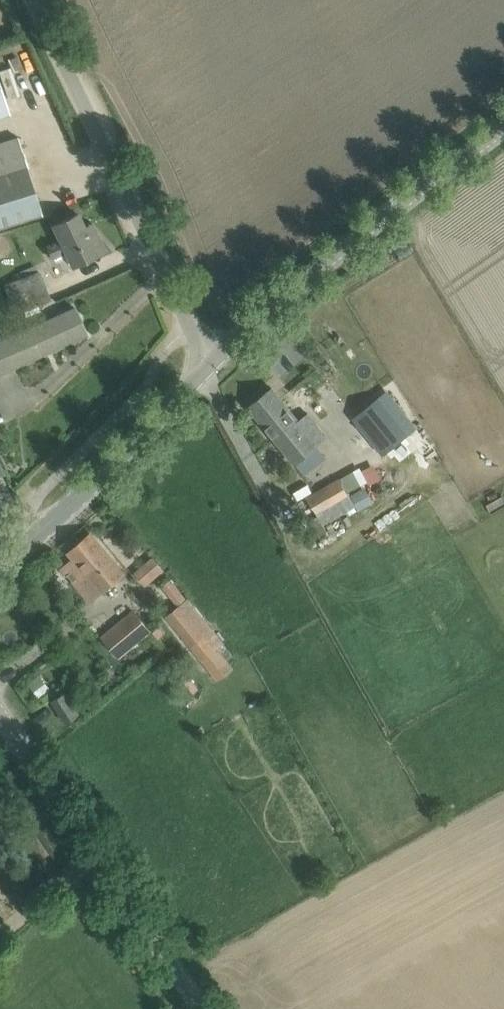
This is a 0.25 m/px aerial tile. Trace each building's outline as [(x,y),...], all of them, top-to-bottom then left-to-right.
[(0,142),(0,225),(42,212),(18,137),(0,142)] [(54,224),(60,238),(60,240),(47,246),(52,257),(66,251),(73,266),(80,263),(98,254),(97,252),(105,248),(99,235),(90,239),(78,213),(60,222),(54,224)] [(4,284),(16,313),(52,299),(40,270),(4,284)] [(88,334),(76,307),(0,341),(0,373),(88,334)] [(328,359),(321,365),(327,372),(334,366),(328,359)] [(272,387),(249,406),(296,464),(329,437),(309,412),(299,420),(272,387)] [(379,398),(354,418),(383,455),(408,435),(383,403),(379,398)] [(308,497),(318,514),(350,496),(340,478),(308,497)] [(361,489),(351,495),(359,510),(369,504),(361,489)] [(63,567),(91,601),(124,573),(91,534),(70,552),(75,557),(63,567)] [(153,557),(141,567),(153,579),(164,570),(153,557)] [(171,580),(163,587),(177,604),(185,597),(171,580)] [(182,606),(168,617),(218,679),(232,668),(217,649),(182,606)] [(103,636),(121,657),(153,630),(135,608),(103,636)] [(160,626),(153,631),(159,638),(165,633),(160,626)] [(40,673),(29,683),(43,698),(53,688),(40,673)] [(184,680),(194,692),(199,688),(189,676),(184,680)] [(53,699),(67,722),(80,714),(66,691),(53,699)]
